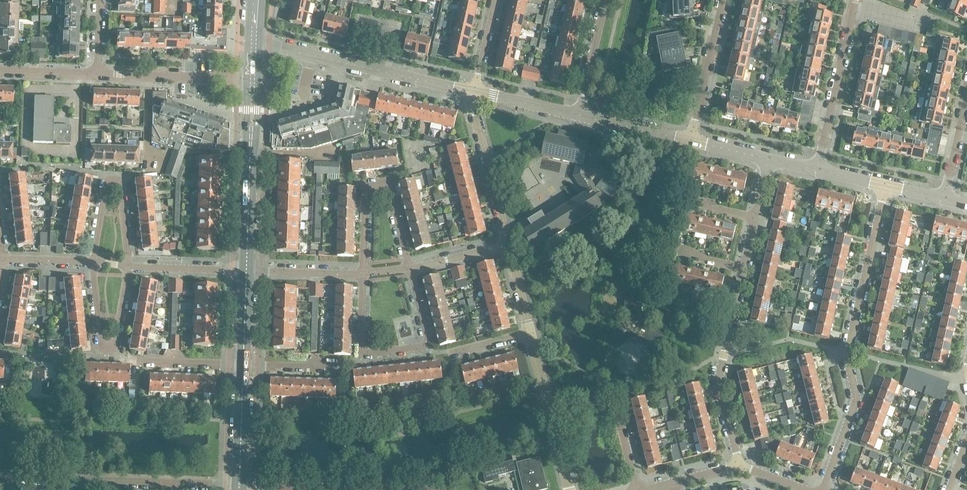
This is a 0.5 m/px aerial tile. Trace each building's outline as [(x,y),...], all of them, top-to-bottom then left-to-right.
[(17,1),(4,0),(4,5),(0,5),(0,14),(1,14),(0,18),(17,19),(18,5),(17,5),(17,1)] [(221,0),(198,0),(198,9),(203,9),(203,10),(221,10),(221,0)] [(311,3),(297,0),(295,0),(292,11),(308,14),(311,3)] [(691,0),(671,0),(671,19),(698,18),(698,11),(692,11),(691,0)] [(766,1),(764,0),(763,0),(745,0),(743,8),(763,12),(766,1)] [(524,16),(527,5),(517,3),(511,1),(508,13),(524,16)] [(962,19),(966,7),(952,1),(948,13),(954,15),(954,16),(956,17),(956,16),(962,19)] [(475,17),(477,6),(462,2),(459,13),(475,17)] [(581,18),(584,7),(568,3),(566,14),(581,18)] [(812,11),(825,14),(827,8),(811,4),(809,10),(812,11)] [(79,10),(79,8),(61,7),(61,8),(57,7),(56,20),(60,20),(78,21),(78,20),(77,20),(77,16),(78,16),(78,10),(79,10)] [(761,24),(763,12),(743,8),(741,20),(761,24)] [(220,24),(221,10),(203,10),(202,16),(198,16),(197,23),(220,24)] [(305,26),(308,14),(292,11),(290,22),(305,26)] [(832,15),(825,14),(812,11),(809,23),(814,24),(829,27),(832,15)] [(472,28),(475,17),(459,13),(456,25),(472,28)] [(521,28),(524,16),(508,13),(506,24),(521,28)] [(579,28),(581,18),(566,14),(563,25),(579,28)] [(226,30),(220,30),(217,30),(218,27),(220,27),(220,24),(197,23),(197,22),(187,17),(185,16),(184,16),(183,17),(182,23),(182,24),(189,25),(189,36),(189,50),(225,51),(226,30)] [(334,35),(337,19),(326,16),(323,32),(334,35)] [(400,38),(404,21),(383,16),(379,33),(400,38)] [(177,49),(177,35),(178,29),(178,23),(178,17),(173,17),(173,30),(165,30),(165,31),(165,35),(165,49),(177,49)] [(17,19),(0,18),(0,22),(0,30),(17,31),(17,19)] [(349,22),(337,19),(334,35),(346,37),(349,22)] [(78,21),(60,20),(60,32),(78,33),(78,31),(78,25),(77,25),(77,21),(78,21)] [(758,36),(761,24),(741,20),(738,32),(758,36)] [(519,39),(521,28),(506,24),(503,35),(519,39)] [(827,39),(829,27),(814,24),(811,35),(827,39)] [(469,39),(472,28),(456,25),(454,36),(469,39)] [(576,40),(579,28),(563,25),(560,37),(576,40)] [(883,39),(885,27),(880,26),(877,37),(879,38),(879,39),(883,39)] [(889,41),(891,29),(885,27),(883,39),(885,40),(889,41)] [(928,28),(926,36),(933,38),(935,29),(928,28)] [(895,42),(898,30),(891,29),(889,41),(895,42)] [(17,31),(0,30),(0,43),(17,44),(17,31)] [(129,48),(130,34),(129,34),(129,30),(123,30),(123,34),(117,34),(117,47),(129,48)] [(153,49),(154,30),(142,30),(142,34),(141,48),(153,49)] [(165,49),(165,35),(165,31),(154,30),(153,49),(165,49)] [(900,43),(903,31),(898,30),(895,42),(900,43)] [(659,41),(661,52),(681,48),(679,36),(675,36),(674,31),(670,31),(653,35),(655,42),(659,41)] [(906,45),(909,33),(903,31),(900,43),(906,45)] [(78,35),(78,33),(60,32),(59,45),(77,45),(78,45),(76,45),(77,41),(78,41),(77,41),(78,35)] [(755,48),(758,36),(738,32),(735,43),(751,47),(755,48)] [(914,34),(909,33),(906,45),(911,46),(914,34)] [(141,48),(142,34),(130,34),(129,48),(141,48)] [(920,48),(923,36),(917,34),(914,47),(920,48)] [(934,51),(935,51),(941,53),(956,56),(959,44),(953,43),(953,42),(954,38),(938,34),(934,51)] [(189,50),(189,36),(177,35),(177,49),(189,50)] [(416,54),(420,38),(408,35),(404,51),(416,54)] [(516,50),(519,39),(503,35),(501,47),(516,50)] [(824,51),(827,39),(811,35),(809,48),(824,51)] [(467,51),(469,39),(454,36),(451,47),(467,51)] [(883,52),(885,40),(883,39),(879,39),(879,38),(877,37),(877,38),(870,36),(868,48),(883,52)] [(573,51),(576,40),(560,37),(558,48),(573,51)] [(431,41),(420,38),(416,54),(427,56),(431,41)] [(773,45),(772,51),(777,52),(780,41),(771,39),(770,44),(773,45)] [(17,44),(0,43),(0,56),(4,56),(16,56),(17,44)] [(748,58),(751,47),(735,43),(733,55),(748,58)] [(77,46),(77,45),(59,45),(59,58),(71,58),(75,59),(75,58),(77,58),(77,56),(77,50),(76,49),(76,46),(77,46)] [(464,62),(467,51),(451,47),(449,59),(464,62)] [(514,61),(516,50),(501,47),(498,58),(514,61)] [(571,63),(573,51),(558,48),(555,59),(571,63)] [(684,61),(681,48),(661,52),(665,71),(691,66),(690,59),(684,61)] [(821,62),(824,51),(809,48),(806,59),(821,62)] [(887,53),(883,52),(868,48),(865,60),(884,64),(887,53)] [(953,68),(956,56),(941,53),(935,51),(932,63),(953,68)] [(754,59),(748,58),(733,55),(730,67),(745,70),(748,71),(749,65),(751,64),(753,64),(754,59)] [(511,73),(514,61),(498,58),(495,69),(511,73)] [(568,74),(571,63),(555,59),(553,70),(568,74)] [(818,74),(821,62),(806,59),(803,71),(818,74)] [(881,76),(884,64),(865,60),(862,72),(881,76)] [(951,79),(953,68),(932,63),(929,75),(951,79)] [(528,79),(531,69),(524,67),(523,70),(522,75),(522,78),(528,79)] [(743,82),(745,70),(730,67),(727,78),(734,80),(732,86),(745,88),(746,82),(743,82)] [(538,81),(540,75),(540,71),(534,69),(531,80),(538,81)] [(816,86),(818,74),(803,71),(797,69),(794,81),(801,82),(816,86)] [(566,85),(568,74),(553,70),(550,82),(566,85)] [(879,88),(881,76),(862,72),(860,83),(879,88)] [(948,91),(951,79),(929,75),(928,80),(934,82),(933,88),(948,91)] [(751,84),(746,82),(745,88),(732,86),(731,91),(743,94),(745,88),(750,90),(751,84)] [(813,97),(816,86),(801,82),(798,94),(795,93),(793,99),(796,99),(803,101),(805,95),(813,97)] [(876,99),(879,88),(860,83),(857,95),(876,99)] [(363,135),(369,109),(372,97),(358,93),(358,92),(355,91),(355,90),(341,86),(339,94),(337,102),(336,106),(336,107),(338,107),(342,121),(343,120),(348,138),(353,137),(353,138),(363,135)] [(14,88),(2,88),(1,102),(13,103),(14,88)] [(945,103),(948,91),(933,88),(930,99),(945,103)] [(104,106),(105,91),(93,91),(93,96),(87,96),(87,105),(92,105),(92,106),(104,106)] [(116,106),(116,91),(105,91),(104,106),(116,106)] [(127,107),(127,92),(116,91),(116,106),(127,107)] [(139,92),(127,92),(127,107),(138,107),(138,110),(144,111),(144,99),(139,99),(139,92)] [(165,147),(178,107),(166,103),(166,93),(152,92),(152,97),(151,142),(165,147)] [(387,113),(390,98),(379,95),(379,98),(376,111),(387,113)] [(816,104),(817,98),(813,97),(805,95),(803,101),(816,104)] [(873,111),(876,99),(857,95),(854,107),(859,108),(858,114),(871,117),(873,111)] [(33,142),(34,142),(53,143),(53,142),(58,142),(58,143),(72,144),(73,126),(58,125),(58,126),(53,126),(54,97),(34,97),(33,142)] [(376,111),(379,98),(372,97),(369,109),(376,111)] [(398,116),(401,100),(390,98),(387,113),(398,116)] [(796,99),(794,106),(802,108),(802,106),(803,101),(796,99)] [(943,114),(945,103),(930,99),(927,111),(943,114)] [(409,118),(413,103),(401,100),(398,116),(409,118)] [(738,119),(741,103),(740,103),(729,101),(730,100),(729,100),(729,101),(726,115),(725,115),(725,116),(726,116),(737,119),(738,119)] [(749,122),(753,106),(754,101),(748,100),(747,105),(741,103),(738,119),(749,121),(749,122)] [(814,109),(816,104),(803,101),(802,106),(814,109)] [(420,121),(424,105),(413,103),(409,118),(420,121)] [(431,123),(435,108),(424,105),(420,121),(431,123)] [(761,124),(764,108),(764,109),(753,106),(749,122),(750,122),(750,121),(761,124)] [(813,115),(814,109),(802,106),(801,112),(813,115)] [(187,133),(193,112),(192,111),(192,112),(180,107),(178,107),(165,147),(173,150),(179,152),(181,145),(187,133)] [(348,138),(343,120),(342,121),(338,107),(336,107),(324,110),(323,110),(333,142),(342,140),(348,138)] [(442,126),(446,110),(435,108),(431,123),(442,126)] [(773,127),(776,111),(765,109),(764,108),(761,124),(772,127),(773,127)] [(784,130),(788,114),(788,110),(777,108),(776,111),(773,127),(784,129),(784,130)] [(333,142),(323,110),(323,111),(310,114),(308,115),(318,147),(333,142)] [(457,113),(446,110),(442,126),(454,129),(457,113)] [(940,126),(943,114),(927,111),(921,110),(919,122),(931,125),(930,129),(942,132),(944,127),(940,126)] [(198,149),(208,117),(196,113),(193,112),(187,133),(181,145),(179,152),(185,154),(187,148),(192,150),(198,149)] [(812,121),(813,115),(801,112),(800,117),(799,119),(812,121)] [(798,124),(799,119),(800,117),(799,116),(799,117),(788,114),(784,130),(785,130),(785,129),(796,132),(797,132),(798,124)] [(870,123),(871,117),(858,114),(857,114),(859,115),(858,120),(870,123)] [(318,147),(308,115),(307,115),(294,119),(293,119),(302,149),(311,149),(318,147)] [(210,117),(208,117),(198,149),(222,151),(228,151),(229,124),(222,121),(222,122),(210,118),(210,117)] [(302,149),(293,119),(292,120),(280,123),(279,123),(278,124),(283,142),(285,141),(285,145),(295,142),(296,149),(302,149)] [(810,127),(812,121),(799,119),(798,124),(803,126),(810,127)] [(283,142),(278,124),(277,124),(278,124),(273,125),(272,148),(296,149),(295,142),(285,145),(285,141),(283,142)] [(864,148),(868,132),(869,129),(864,127),(863,131),(856,130),(855,129),(855,130),(849,128),(847,138),(853,140),(852,144),(852,145),(853,145),(864,148)] [(941,139),(942,132),(930,129),(928,136),(941,139)] [(523,234),(528,242),(533,250),(534,249),(544,264),(556,257),(546,241),(601,208),(600,206),(606,202),(604,199),(608,196),(610,198),(615,195),(619,181),(608,172),(596,189),(586,174),(588,165),(600,167),(604,151),(587,147),(588,145),(587,144),(586,145),(578,143),(578,142),(577,142),(578,135),(559,131),(558,138),(557,138),(548,136),(547,135),(542,157),(543,157),(552,159),(553,159),(562,161),(563,161),(572,163),(573,164),(573,163),(577,164),(574,176),(586,195),(545,220),(542,216),(530,223),(533,228),(523,234)] [(876,150),(880,135),(879,135),(868,133),(868,132),(864,148),(876,150)] [(888,153),(891,138),(892,133),(888,132),(888,134),(880,132),(880,135),(876,150),(888,153)] [(940,144),(941,139),(928,136),(927,141),(940,144)] [(355,143),(353,138),(353,137),(348,138),(342,140),(343,146),(355,143)] [(900,155),(903,140),(892,138),(891,138),(888,153),(900,155)] [(923,160),(925,153),(924,153),(926,147),(927,141),(915,138),(914,143),(911,159),(912,158),(922,160),(922,161),(923,161),(924,160),(923,160)] [(102,163),(103,147),(91,147),(91,146),(93,146),(94,140),(90,140),(90,145),(87,145),(86,162),(90,162),(102,163)] [(914,143),(903,141),(903,140),(900,155),(911,158),(911,159),(914,143)] [(938,150),(940,144),(927,141),(926,147),(938,150)] [(2,143),(0,143),(0,160),(11,160),(12,145),(2,145),(2,143)] [(448,148),(451,159),(466,155),(463,144),(448,148)] [(114,163),(114,148),(103,147),(102,163),(114,163)] [(937,156),(938,150),(926,147),(924,153),(925,153),(937,156)] [(125,164),(126,148),(114,148),(114,163),(125,164)] [(138,148),(126,148),(125,164),(137,164),(138,148)] [(182,161),(185,154),(179,152),(173,150),(171,158),(182,161)] [(397,151),(385,153),(387,169),(399,167),(397,151)] [(387,169),(385,153),(374,154),(376,170),(387,169)] [(376,170),(374,154),(363,155),(364,171),(376,170)] [(364,171),(363,155),(351,157),(353,172),(364,171)] [(469,166),(466,155),(451,159),(453,170),(469,166)] [(180,166),(182,161),(171,158),(169,164),(180,167),(180,166)] [(199,159),(198,174),(198,189),(219,189),(219,183),(219,178),(223,177),(223,172),(219,171),(220,171),(220,166),(220,159),(199,159)] [(300,192),(301,162),(288,162),(288,161),(280,161),(280,168),(279,168),(279,172),(280,172),(280,173),(276,174),(276,178),(279,179),(279,180),(279,185),(279,191),(300,192)] [(178,173),(180,167),(169,164),(167,169),(178,173)] [(706,182),(709,167),(704,165),(702,164),(701,165),(696,164),(693,179),(694,179),(706,182)] [(472,177),(469,166),(453,170),(456,181),(472,177)] [(718,185),(722,169),(718,168),(716,168),(709,167),(706,182),(718,185)] [(169,176),(176,178),(178,173),(167,169),(165,175),(169,176)] [(731,187),(734,172),(728,171),(729,171),(726,170),(722,169),(718,185),(724,186),(731,187)] [(740,174),(734,172),(731,187),(743,190),(743,191),(744,191),(747,175),(743,174),(741,173),(740,174)] [(9,176),(10,188),(25,186),(24,174),(9,176)] [(435,187),(432,174),(427,176),(430,188),(435,187)] [(92,179),(77,176),(75,188),(90,190),(92,179)] [(475,188),(472,177),(456,181),(459,192),(475,188)] [(151,190),(150,178),(135,180),(136,192),(151,190)] [(414,180),(399,184),(402,195),(417,191),(414,180)] [(780,184),(777,197),(792,200),(795,188),(780,184)] [(26,198),(25,186),(10,188),(11,199),(26,198)] [(88,202),(90,190),(75,188),(73,199),(88,202)] [(356,188),(340,188),(339,200),(355,200),(356,188)] [(477,199),(475,188),(459,192),(462,203),(477,199)] [(219,196),(219,189),(198,189),(197,219),(218,220),(218,213),(219,208),(218,208),(222,207),(222,202),(219,201),(219,196)] [(153,202),(151,190),(136,192),(137,203),(153,202)] [(299,222),(300,192),(279,191),(279,198),(278,198),(278,202),(279,202),(279,203),(275,204),(275,208),(278,209),(278,210),(278,215),(278,221),(299,222)] [(420,202),(417,191),(402,195),(405,206),(420,202)] [(827,210),(831,194),(819,191),(815,207),(827,210)] [(839,212),(843,197),(831,194),(827,210),(839,212)] [(789,211),(792,200),(777,197),(775,208),(789,211)] [(851,215),(855,199),(843,197),(839,212),(851,215)] [(28,209),(26,198),(11,199),(13,211),(28,209)] [(86,213),(88,202),(73,199),(71,211),(86,213)] [(480,210),(477,199),(462,203),(465,214),(480,210)] [(355,211),(355,200),(339,200),(339,211),(355,211)] [(154,213),(153,202),(137,203),(139,215),(154,213)] [(423,213),(420,202),(405,206),(407,217),(423,213)] [(787,223),(789,211),(775,208),(772,220),(775,221),(786,224),(786,223),(787,223)] [(29,221),(28,209),(13,211),(14,223),(29,221)] [(483,221),(480,210),(465,214),(467,225),(483,221)] [(84,225),(86,213),(71,211),(69,222),(84,225)] [(355,223),(355,211),(339,211),(339,222),(355,223)] [(897,211),(894,223),(909,226),(912,214),(897,211)] [(155,225),(154,213),(139,215),(140,226),(155,225)] [(426,224),(423,213),(407,217),(410,228),(426,224)] [(694,232),(698,217),(692,216),(692,215),(690,215),(685,214),(682,230),(682,229),(694,232)] [(707,235),(710,220),(706,219),(704,218),(698,217),(694,232),(707,235)] [(944,236),(948,221),(936,218),(932,234),(944,236)] [(218,226),(218,220),(197,219),(196,249),(217,250),(217,243),(218,243),(218,238),(217,238),(221,237),(221,232),(218,231),(218,226)] [(720,238),(723,223),(717,221),(715,221),(710,220),(707,235),(720,238)] [(30,232),(29,221),(14,223),(15,234),(30,232)] [(298,252),(299,222),(278,221),(278,228),(277,228),(277,232),(278,232),(278,233),(274,234),(274,238),(277,239),(277,240),(277,245),(277,252),(298,252)] [(486,233),(483,221),(467,225),(470,237),(486,233)] [(785,229),(786,224),(775,221),(773,226),(785,229)] [(956,239),(959,223),(948,221),(944,236),(956,239)] [(82,236),(84,225),(69,222),(67,234),(82,236)] [(354,234),(355,223),(339,222),(338,234),(354,234)] [(729,224),(723,223),(720,238),(732,241),(736,226),(731,225),(731,224),(729,224)] [(906,238),(909,226),(894,223),(892,235),(906,238)] [(959,223),(956,239),(966,241),(966,225),(959,223)] [(429,235),(426,224),(410,228),(413,239),(429,235)] [(156,236),(155,225),(140,226),(141,238),(156,236)] [(784,235),(785,229),(773,226),(772,232),(784,235)] [(32,244),(30,232),(15,234),(17,246),(18,246),(18,247),(22,246),(22,245),(32,244)] [(785,235),(784,235),(772,232),(771,232),(769,243),(782,246),(785,235)] [(80,248),(82,236),(67,234),(65,245),(74,247),(74,248),(78,249),(79,248),(80,248)] [(354,246),(354,234),(338,234),(338,245),(354,246)] [(431,246),(429,235),(413,239),(416,250),(431,246)] [(838,235),(835,247),(849,250),(852,238),(838,235)] [(904,250),(906,238),(892,235),(889,247),(892,248),(903,250),(904,250)] [(158,248),(156,236),(141,238),(142,250),(144,250),(144,251),(148,250),(148,249),(158,248)] [(780,257),(782,246),(769,243),(766,254),(780,257)] [(354,257),(354,246),(338,245),(338,257),(354,257)] [(847,261),(849,250),(835,247),(833,258),(847,261)] [(901,261),(902,255),(891,253),(889,259),(901,261)] [(777,269),(780,257),(766,254),(763,266),(777,269)] [(844,272),(847,261),(833,258),(830,269),(844,272)] [(901,261),(889,259),(888,258),(886,270),(899,273),(902,261),(901,261)] [(493,262),(478,266),(481,277),(496,273),(493,262)] [(952,273),(966,276),(966,272),(966,264),(955,262),(952,273)] [(683,283),(686,268),(681,267),(681,266),(678,266),(673,265),(670,281),(671,280),(683,283)] [(467,278),(465,269),(464,266),(457,268),(461,280),(466,279),(467,278)] [(775,280),(777,269),(763,266),(761,277),(775,280)] [(461,280),(457,268),(451,269),(454,282),(455,281),(461,280)] [(695,286),(699,271),(695,270),(695,269),(693,269),(686,268),(683,283),(695,286)] [(841,283),(844,272),(830,269),(828,280),(841,283)] [(897,284),(899,273),(886,270),(883,281),(897,284)] [(708,289),(711,274),(705,272),(703,271),(703,272),(699,271),(695,286),(708,289)] [(499,284),(496,273),(481,277),(483,288),(499,284)] [(963,287),(966,276),(952,273),(950,284),(963,287)] [(717,275),(711,274),(708,289),(720,292),(721,292),(724,276),(720,275),(718,275),(717,275)] [(15,276),(14,287),(13,288),(29,291),(30,283),(30,279),(21,277),(21,276),(17,276),(17,277),(15,276)] [(439,276),(423,279),(426,291),(442,287),(439,276)] [(64,280),(65,292),(80,290),(79,278),(77,279),(77,277),(73,278),(73,279),(64,280)] [(772,291),(775,280),(761,277),(758,288),(772,291)] [(141,281),(139,292),(154,295),(156,283),(147,282),(147,280),(143,280),(143,281),(141,281)] [(839,295),(841,283),(828,280),(825,291),(839,295)] [(894,295),(897,284),(883,281),(880,292),(894,295)] [(502,295),(499,284),(483,288),(486,299),(502,295)] [(961,299),(963,287),(950,284),(947,296),(961,299)] [(195,285),(194,315),(215,316),(215,309),(215,305),(215,304),(219,303),(219,299),(215,298),(215,297),(216,297),(216,293),(216,286),(195,285)] [(353,287),(337,286),(336,298),(352,299),(353,287)] [(445,298),(442,289),(442,287),(426,291),(429,302),(445,298)] [(27,302),(29,291),(13,288),(12,300),(27,302)] [(296,288),(276,288),(276,294),(275,294),(275,299),(275,300),(272,300),(272,305),(275,306),(275,307),(275,311),(275,318),(296,319),(296,288)] [(770,302),(772,291),(758,288),(756,299),(770,302)] [(81,302),(80,290),(65,292),(66,303),(81,302)] [(836,306),(839,295),(825,291),(823,303),(836,306)] [(152,306),(154,295),(139,292),(137,304),(152,306)] [(892,307),(894,295),(880,292),(878,303),(892,307)] [(504,306),(502,295),(486,299),(489,310),(504,306)] [(958,310),(961,299),(947,296),(945,307),(958,310)] [(352,310),(352,299),(336,298),(336,310),(352,310)] [(447,309),(445,298),(429,302),(432,313),(447,309)] [(767,314),(770,302),(756,299),(753,310),(767,314)] [(25,314),(27,302),(12,300),(10,311),(25,314)] [(82,313),(81,302),(66,303),(67,315),(82,313)] [(834,317),(836,306),(823,303),(820,314),(834,317)] [(889,318),(892,307),(878,303),(875,315),(889,318)] [(150,318),(152,306),(137,304),(135,315),(150,318)] [(507,317),(504,306),(489,310),(492,321),(507,317)] [(956,321),(958,310),(945,307),(942,318),(956,321)] [(450,320),(447,309),(432,313),(435,324),(450,320)] [(352,321),(352,310),(336,310),(336,321),(352,321)] [(764,325),(767,314),(753,310),(751,322),(764,325)] [(23,325),(25,314),(10,311),(8,323),(23,325)] [(84,325),(82,313),(67,315),(68,327),(84,325)] [(831,328),(834,317),(820,314),(818,325),(831,328)] [(148,329),(150,318),(135,315),(133,327),(148,329)] [(215,323),(215,316),(194,315),(193,346),(214,346),(214,339),(214,335),(214,334),(218,333),(218,329),(214,328),(214,327),(215,327),(215,323)] [(886,329),(889,318),(875,315),(873,326),(886,329)] [(510,328),(507,317),(492,321),(495,332),(510,328)] [(295,349),(296,319),(275,318),(275,324),(274,324),(274,329),(274,330),(271,330),(271,335),(274,336),(274,337),(274,341),(274,348),(295,349)] [(788,330),(791,319),(785,318),(782,329),(788,330)] [(953,332),(956,321),(942,318),(940,329),(953,332)] [(453,331),(450,320),(435,324),(437,335),(453,331)] [(351,333),(352,321),(336,321),(336,332),(351,333)] [(22,337),(23,325),(8,323),(6,334),(22,337)] [(85,336),(84,325),(68,327),(69,333),(67,333),(67,337),(63,338),(63,341),(70,340),(70,338),(85,336)] [(829,340),(831,328),(818,325),(815,337),(829,340)] [(884,340),(886,329),(873,326),(870,337),(884,340)] [(146,341),(148,329),(133,327),(131,338),(146,341)] [(951,344),(953,332),(940,329),(937,340),(951,344)] [(456,342),(453,331),(437,335),(440,346),(456,342)] [(351,344),(351,333),(336,332),(335,344),(351,344)] [(20,349),(22,337),(6,334),(4,346),(20,349)] [(86,348),(85,336),(70,338),(70,340),(71,350),(86,348)] [(881,352),(884,340),(870,337),(868,349),(881,352)] [(144,352),(146,341),(131,338),(129,350),(144,352)] [(948,355),(951,344),(937,340),(934,352),(948,355)] [(351,356),(351,344),(335,344),(335,355),(351,356)] [(510,355),(504,357),(508,373),(519,370),(514,352),(511,353),(510,355)] [(945,366),(948,355),(934,352),(932,363),(945,366)] [(798,358),(801,370),(814,366),(811,355),(798,358)] [(508,373),(504,357),(497,358),(496,357),(493,358),(497,376),(508,373)] [(497,376),(493,358),(489,359),(489,360),(483,362),(487,378),(497,376)] [(433,361),(430,362),(432,380),(443,379),(441,362),(434,363),(433,361)] [(432,380),(430,362),(426,362),(425,364),(419,364),(421,381),(432,380)] [(487,378),(483,362),(476,363),(475,362),(472,363),(476,381),(487,378)] [(96,382),(96,363),(95,363),(94,365),(85,364),(84,381),(96,382)] [(107,382),(107,365),(100,365),(99,363),(96,363),(96,382),(107,382)] [(476,381),(472,363),(468,364),(468,366),(461,367),(465,384),(476,381)] [(117,383),(118,364),(115,364),(114,365),(107,365),(107,382),(117,383)] [(121,364),(118,364),(117,383),(129,383),(129,366),(122,366),(121,364)] [(410,382),(408,364),(404,364),(404,366),(397,367),(399,384),(410,382)] [(421,381),(419,364),(412,365),(411,364),(408,364),(410,382),(421,381)] [(388,385),(386,366),(383,367),(382,368),(376,369),(377,386),(388,385)] [(399,384),(397,367),(390,368),(389,366),(386,366),(388,385),(399,384)] [(817,377),(814,366),(801,370),(804,381),(817,377)] [(377,386),(376,369),(369,370),(368,368),(364,369),(367,387),(377,386)] [(367,387),(364,369),(361,369),(360,371),(353,371),(355,388),(367,387)] [(903,386),(921,393),(927,376),(926,375),(926,376),(922,374),(921,373),(921,374),(916,372),(915,371),(910,370),(911,369),(910,369),(903,386)] [(738,374),(741,385),(754,382),(751,370),(738,374)] [(160,392),(160,374),(157,374),(156,375),(149,375),(148,388),(144,388),(144,392),(160,392)] [(170,393),(171,376),(164,376),(163,374),(160,374),(160,392),(170,393)] [(181,393),(182,375),(179,374),(178,376),(171,376),(170,393),(181,393)] [(192,394),(193,377),(186,376),(185,375),(182,375),(181,393),(192,394)] [(203,394),(204,375),(200,375),(199,377),(193,377),(192,394),(203,394)] [(207,375),(204,375),(203,394),(214,394),(215,377),(208,377),(207,375)] [(820,389),(817,377),(804,381),(807,392),(820,389)] [(931,377),(928,386),(925,394),(943,400),(949,384),(948,383),(948,384),(943,382),(942,381),(938,380),(937,379),(936,379),(932,378),(932,377),(931,377)] [(282,397),(282,378),(279,378),(278,379),(271,379),(270,396),(282,397)] [(293,397),(293,380),(286,380),(285,378),(282,378),(282,397),(293,397)] [(303,397),(304,379),(301,379),(300,380),(293,380),(293,397),(303,397)] [(314,398),(315,381),(308,381),(307,379),(304,379),(303,397),(314,398)] [(325,398),(326,379),(322,379),(321,381),(315,381),(314,398),(325,398)] [(329,380),(326,379),(325,398),(336,398),(337,381),(330,381),(329,380)] [(894,395),(898,386),(898,384),(885,379),(881,390),(894,395)] [(757,393),(754,382),(741,385),(743,396),(757,393)] [(699,383),(689,386),(685,387),(688,398),(702,395),(699,383)] [(823,400),(820,389),(807,392),(809,403),(823,400)] [(890,406),(894,395),(881,390),(877,401),(890,406)] [(760,404),(757,393),(743,396),(746,407),(760,404)] [(705,406),(702,395),(688,398),(691,409),(705,406)] [(631,401),(634,412),(648,408),(645,397),(631,401)] [(826,411),(823,400),(809,403),(812,414),(826,411)] [(886,417),(890,406),(877,401),(873,412),(886,417)] [(956,418),(960,407),(947,402),(943,413),(956,418)] [(763,415),(760,404),(746,407),(749,418),(763,415)] [(707,417),(705,406),(691,409),(694,421),(707,417)] [(651,420),(648,408),(634,412),(637,423),(651,420)] [(828,422),(826,411),(812,414),(815,426),(828,422)] [(882,427),(886,417),(873,412),(869,423),(882,427)] [(952,429),(956,418),(943,413),(939,424),(952,429)] [(765,426),(763,415),(749,418),(752,429),(765,426)] [(710,428),(707,417),(694,421),(697,432),(710,428)] [(653,431),(651,420),(637,423),(640,434),(653,431)] [(878,438),(882,427),(869,423),(865,433),(878,438)] [(948,440),(952,429),(939,424),(935,435),(948,440)] [(768,437),(765,426),(752,429),(755,441),(761,439),(768,437)] [(713,439),(710,428),(697,432),(700,443),(713,439)] [(656,442),(653,431),(640,434),(643,446),(656,442)] [(874,449),(878,438),(865,433),(861,444),(874,449)] [(944,451),(948,440),(935,435),(931,446),(944,451)] [(776,455),(781,443),(769,439),(768,437),(761,439),(764,451),(776,455)] [(716,451),(713,439),(700,443),(703,454),(716,451)] [(659,453),(656,442),(643,446),(645,457),(659,453)] [(787,461),(792,447),(781,443),(776,455),(775,457),(787,461)] [(940,461),(944,451),(931,446),(927,457),(940,461)] [(799,466),(804,452),(792,447),(787,461),(799,466)] [(678,448),(672,450),(671,450),(674,461),(681,460),(678,448)] [(815,456),(804,452),(799,466),(810,470),(815,456)] [(662,465),(659,453),(645,457),(648,468),(662,465)] [(936,472),(940,461),(927,457),(923,468),(936,472)] [(513,461),(514,465),(513,465),(514,472),(518,471),(523,489),(546,489),(548,489),(547,487),(548,484),(546,483),(540,458),(517,463),(516,459),(512,460),(513,461)] [(498,476),(514,472),(513,465),(514,465),(513,461),(482,469),(486,483),(499,480),(498,476)] [(862,488),(867,473),(855,469),(850,483),(862,488)] [(878,477),(867,473),(862,488),(868,489),(874,489),(878,477)] [(890,482),(878,477),(874,489),(886,489),(890,482)] [(901,486),(890,482),(886,489),(899,489),(901,486)]
